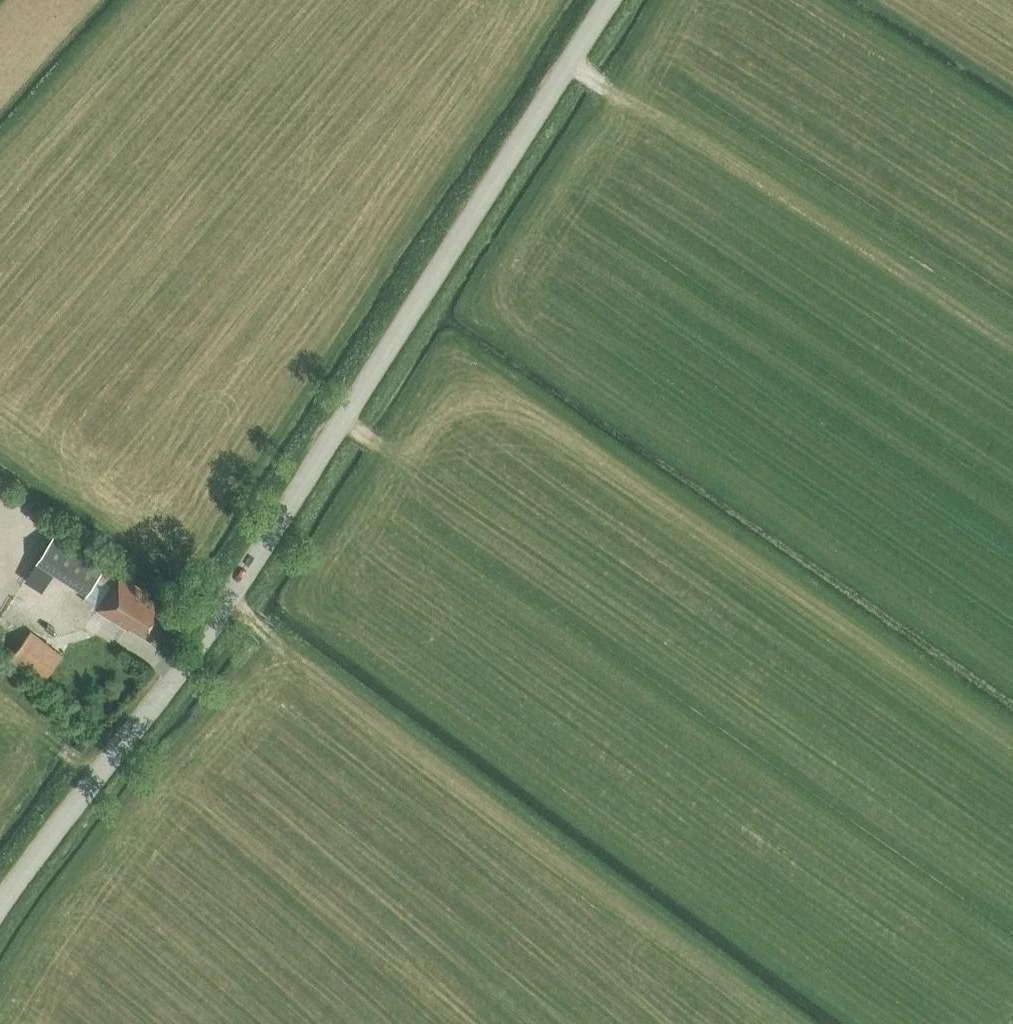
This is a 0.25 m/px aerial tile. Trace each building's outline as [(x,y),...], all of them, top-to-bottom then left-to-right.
[(36,560),(87,592),(106,562),(56,529),(36,560)] [(118,573),(95,609),(127,628),(129,626),(151,639),(170,609),(148,595),(150,593),(118,573)] [(42,681),(62,655),(30,631),(11,656),(42,681)]
